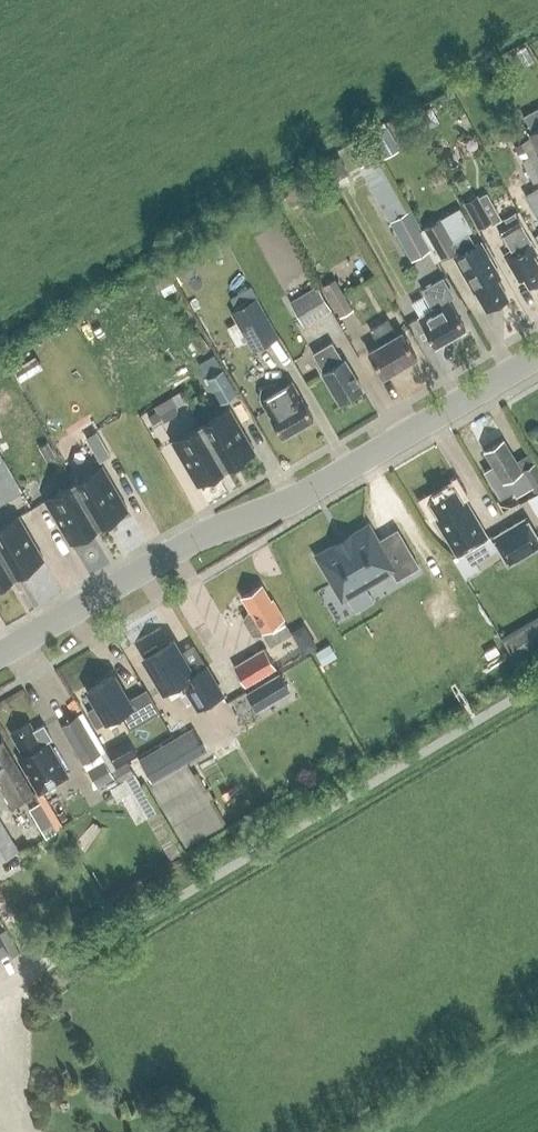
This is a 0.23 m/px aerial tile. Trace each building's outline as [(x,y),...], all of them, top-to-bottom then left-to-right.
[(371,136),(380,152),(397,142),(387,126),(371,136)] [(529,134),(537,151),(537,129),(529,134)] [(534,185),(537,183),(537,155),(529,138),(513,146),(534,185)] [(363,176),(380,166),(375,158),(358,167),(363,176)] [(528,196),(537,214),(537,190),(528,196)] [(479,227),(490,220),(476,196),(465,203),(479,227)] [(432,249),(410,210),(391,221),(412,260),(432,249)] [(523,227),(515,214),(497,224),(512,250),(504,255),(520,282),(525,279),(529,287),(537,281),(537,263),(534,256),(537,254),(523,227)] [(463,270),(465,268),(469,275),(467,276),(482,304),(487,301),(492,309),(508,299),(496,278),(500,276),(492,262),(490,263),(478,243),(475,245),(469,233),(453,242),(440,220),(425,229),(442,259),(457,251),(459,254),(455,257),(463,270)] [(424,294),(412,302),(420,316),(418,317),(435,347),(466,329),(449,300),(454,296),(443,277),(421,289),(424,294)] [(341,317),(353,310),(335,279),(323,286),(341,317)] [(330,310),(316,286),(290,301),(304,326),(330,310)] [(230,312),(252,352),(279,337),(256,297),(230,312)] [(368,351),(384,377),(417,357),(401,332),(397,334),(388,319),(371,329),(380,344),(368,351)] [(193,339),(202,352),(209,348),(199,334),(193,339)] [(332,342),(312,353),(323,372),(322,373),(340,403),(363,389),(345,360),(342,361),(334,346),(332,342)] [(26,364),(15,371),(21,381),(32,374),(26,364)] [(223,370),(206,379),(221,403),(237,394),(223,370)] [(314,419),(295,388),(292,382),(278,390),(275,386),(270,384),(262,389),(261,394),(263,399),(262,400),(283,436),(314,419)] [(181,391),(171,396),(177,406),(186,400),(181,391)] [(230,408),(201,425),(226,467),(254,451),(230,408)] [(197,484),(226,467),(201,425),(172,442),(197,484)] [(500,478),(488,485),(503,510),(519,501),(517,496),(531,487),(535,493),(537,492),(537,468),(535,463),(523,470),(517,461),(516,462),(503,440),(485,451),(497,470),(496,473),(500,478)] [(48,443),(40,448),(48,463),(56,458),(48,443)] [(104,444),(93,450),(100,462),(110,456),(104,444)] [(0,452),(0,500),(2,504),(25,490),(2,451),(0,452)] [(74,483),(99,526),(110,519),(127,509),(103,466),(74,483)] [(99,526),(74,483),(45,500),(70,543),(74,540),(99,526)] [(487,537),(466,502),(463,504),(454,488),(430,502),(440,518),(437,520),(457,555),(487,537)] [(0,527),(0,550),(15,575),(43,558),(19,516),(0,527)] [(493,538),(509,565),(537,548),(537,538),(526,518),(493,538)] [(364,528),(318,555),(343,598),(391,570),(393,573),(397,579),(404,575),(418,567),(419,566),(406,545),(397,530),(380,540),(377,542),(368,526),(364,528)] [(15,575),(0,550),(0,584),(15,575)] [(284,619),(272,599),(269,601),(261,586),(243,596),(251,610),(248,612),(244,619),(253,634),(261,634),(263,632),(270,645),(234,667),(245,686),(276,667),(265,649),(291,633),(283,620),(284,619)] [(306,623),(294,630),(307,651),(319,643),(306,623)] [(222,693),(206,666),(193,674),(174,640),(159,648),(157,644),(144,652),(146,656),(143,658),(163,691),(182,681),(197,707),(222,693)] [(316,652),(323,664),(336,656),(329,645),(316,652)] [(159,712),(146,690),(128,700),(113,675),(88,690),(97,705),(87,710),(97,728),(121,714),(130,729),(159,712)] [(287,691),(278,675),(247,694),(257,709),(287,691)] [(61,725),(84,763),(98,787),(114,777),(100,753),(101,753),(78,715),(61,725)] [(11,732),(23,753),(18,756),(38,791),(67,774),(47,740),(51,737),(43,724),(33,729),(29,722),(11,732)] [(151,781),(206,749),(194,729),(139,761),(151,781)] [(0,742),(0,786),(13,807),(34,794),(2,741),(0,742)] [(120,781),(134,773),(128,761),(113,770),(120,781)] [(139,773),(130,779),(148,814),(158,809),(139,773)] [(47,830),(57,826),(46,803),(36,808),(47,830)] [(0,820),(0,862),(18,851),(0,820)] [(10,954),(0,936),(0,960),(10,954)]
